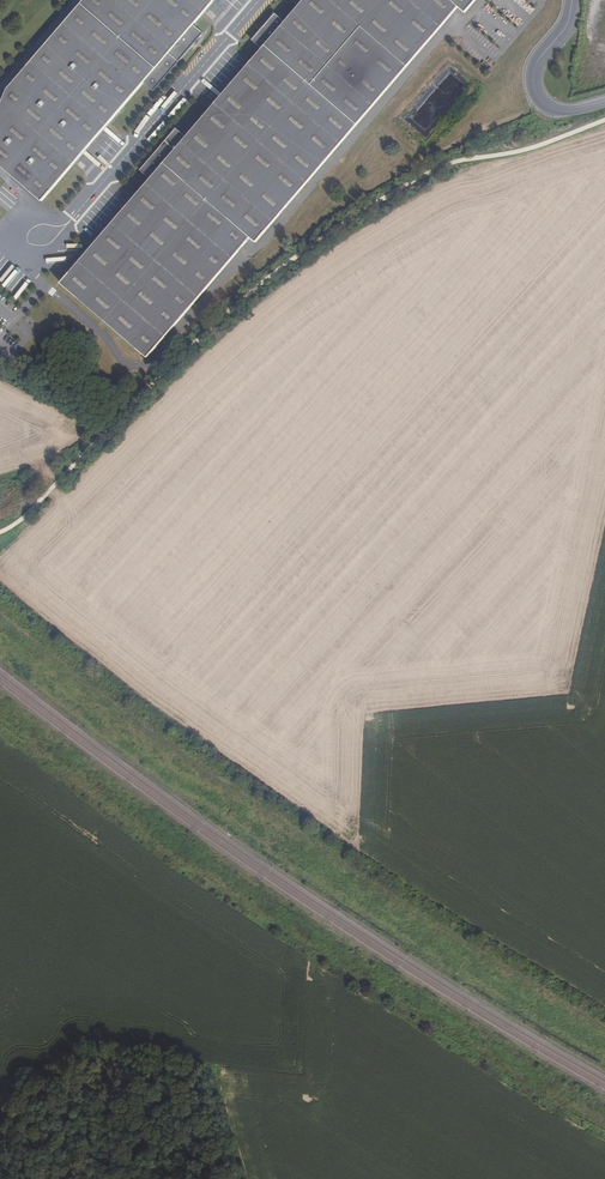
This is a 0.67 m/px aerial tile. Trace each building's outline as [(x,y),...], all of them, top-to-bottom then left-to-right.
[(42,201),(144,82),(154,91),(204,33),(194,24),(215,0),(84,0),(7,89),(0,106),(0,165),(42,201)] [(458,7),(465,13),(476,0),(311,0),(288,25),(275,13),(252,40),(264,51),(215,105),(186,137),(176,128),(140,170),(150,179),(128,204),(60,283),(147,358),(250,238),(255,243),(458,7)]
